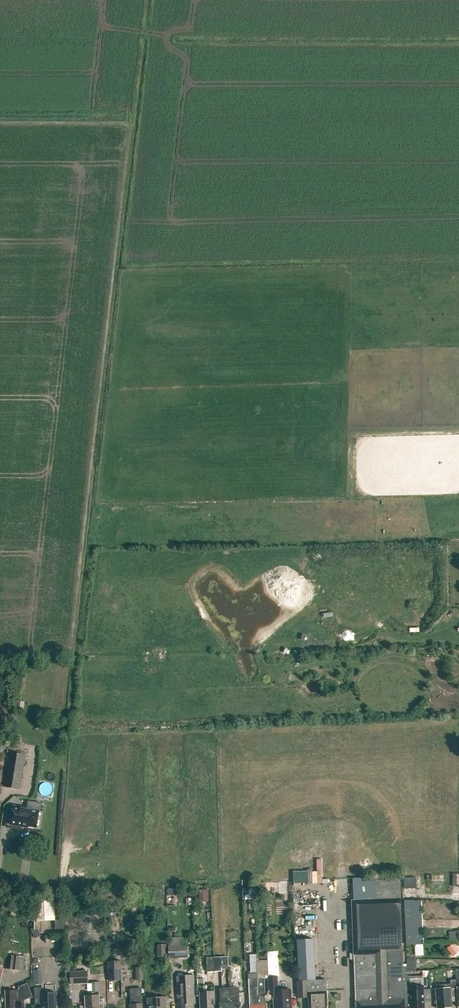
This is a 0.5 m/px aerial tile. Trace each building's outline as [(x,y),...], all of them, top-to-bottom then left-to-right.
[(17,701),(15,712),(23,713),(24,702),(17,701)] [(19,789),(25,755),(10,752),(4,786),(19,789)] [(53,792),(50,781),(40,784),(43,795),(53,792)] [(36,827),(39,811),(25,809),(25,807),(13,806),(10,824),(22,826),(23,825),(36,827)] [(319,869),(310,870),(310,883),(325,882),(324,858),(319,858),(319,869)] [(406,887),(419,887),(419,876),(406,876),(406,887)] [(291,881),(279,881),(280,893),(291,893),(291,881)] [(245,891),(245,900),(254,900),(253,891),(245,891)] [(407,976),(407,975),(403,975),(402,949),(400,898),(352,900),(356,1007),(405,1007),(405,1005),(407,1005),(406,986),(408,986),(407,976)] [(406,944),(423,943),(421,898),(404,899),(406,944)] [(55,927),(63,928),(64,920),(56,920),(55,927)] [(177,938),(170,938),(170,946),(180,945),(180,937),(177,938)] [(314,937),(297,938),(299,980),(309,980),(316,979),(314,937)] [(458,951),(458,948),(454,942),(447,948),(453,955),(458,951)] [(157,956),(167,956),(166,943),(157,944),(157,956)] [(407,956),(424,955),(423,943),(406,944),(407,956)] [(170,946),(169,946),(169,958),(188,957),(187,945),(180,945),(170,946)] [(269,977),(278,976),(280,976),(280,968),(276,968),(275,952),(268,952),(269,977)] [(22,969),(24,956),(6,953),(4,967),(22,969)] [(121,980),(121,961),(108,962),(109,980),(121,980)] [(70,971),(71,983),(88,983),(88,970),(70,971)] [(407,976),(408,986),(406,986),(407,1005),(410,1005),(410,1007),(424,1007),(423,975),(407,976)] [(194,1003),(195,1002),(194,976),(177,976),(178,1007),(194,1007),(194,1003)] [(278,989),(278,976),(269,977),(269,997),(274,997),(274,1007),(276,1007),(290,1007),(290,1006),(292,1006),(291,989),(278,989)] [(258,1001),(257,1001),(257,990),(259,990),(258,978),(249,979),(250,1007),(258,1007),(258,1001)] [(258,1007),(267,1007),(266,996),(265,996),(265,978),(258,978),(259,990),(257,990),(257,1001),(258,1001),(258,1007)] [(324,990),(327,990),(327,979),(316,979),(309,980),(299,980),(297,980),(298,997),(309,997),(310,1007),(326,1007),(328,1006),(328,991),(324,991),(324,990)] [(451,1007),(451,1002),(455,1001),(454,981),(449,981),(449,984),(445,985),(436,986),(437,989),(436,989),(437,1007),(439,1007),(451,1007)] [(25,1007),(24,999),(32,996),(27,983),(19,986),(19,990),(7,990),(7,1007),(17,1007),(29,1007),(25,1007)] [(206,985),(205,985),(197,985),(196,985),(197,995),(201,995),(201,1007),(215,1007),(214,991),(206,992),(206,985)] [(42,987),(33,987),(34,1007),(57,1007),(56,992),(42,993),(42,987)] [(230,987),(220,988),(221,1003),(220,1003),(220,1007),(230,1007),(230,987)] [(230,1007),(241,1007),(240,1001),(239,987),(230,987),(230,1007)] [(141,988),(130,989),(131,1004),(130,1004),(130,1007),(142,1007),(142,1004),(141,988)] [(99,994),(86,995),(86,1007),(88,1007),(104,1007),(103,1005),(99,1005),(99,994)] [(166,997),(148,998),(149,1007),(167,1007),(166,997)]
